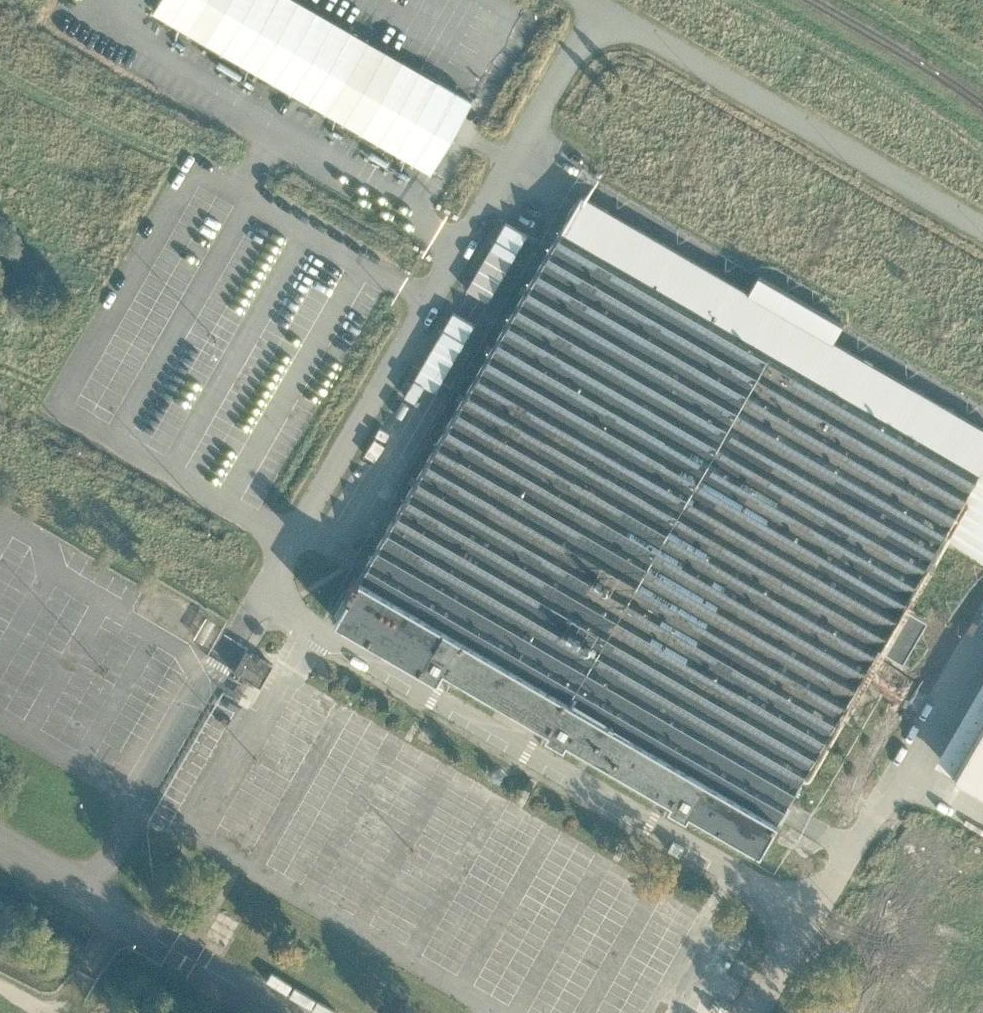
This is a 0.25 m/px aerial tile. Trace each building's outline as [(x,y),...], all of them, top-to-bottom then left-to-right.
[(832,334),(840,318),(754,268),(744,284),(577,187),(327,602),(760,849),(982,457),(982,421),(832,334)] [(275,662),(248,647),(236,668),(257,680),(263,683),(275,662)] [(941,761),(982,786),(982,691),(941,761)] [(220,909),(206,935),(228,948),(243,922),(220,909)]
